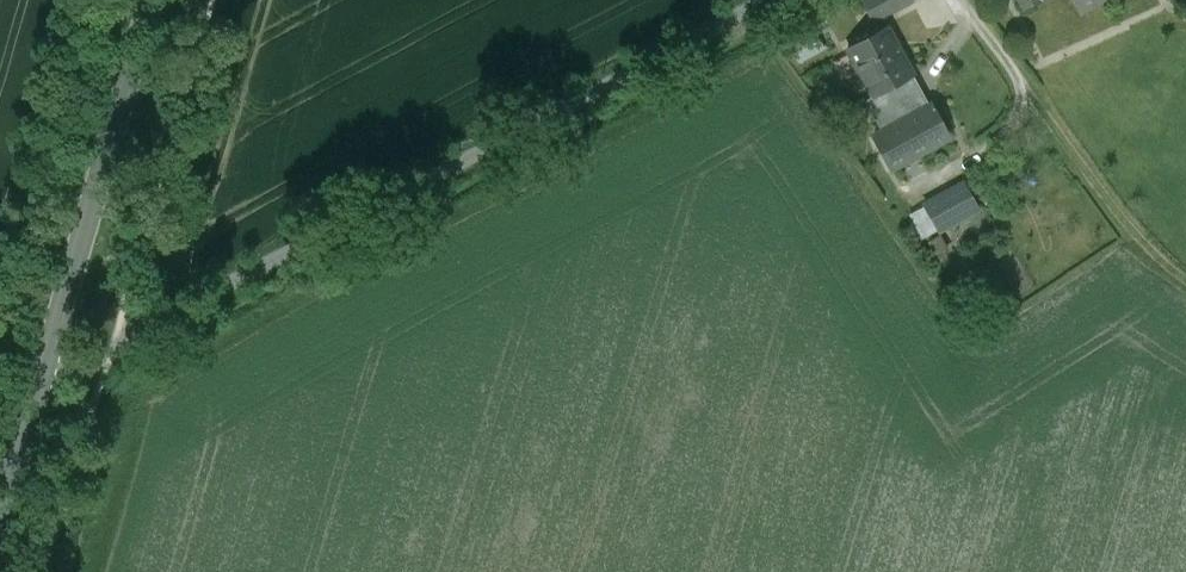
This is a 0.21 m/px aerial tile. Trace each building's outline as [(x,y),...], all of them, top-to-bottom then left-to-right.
[(868,9),(877,5),(882,15),(911,0),(863,0),(868,9)] [(1081,12),(1103,0),(1074,0),(1081,12)] [(888,26),(848,48),(873,96),(912,74),(913,74),(888,26)] [(929,105),(912,74),(873,96),(865,100),(882,131),(874,135),(892,168),(949,137),(931,104),(929,105)] [(964,184),(926,204),(940,229),(977,208),(964,184)]
